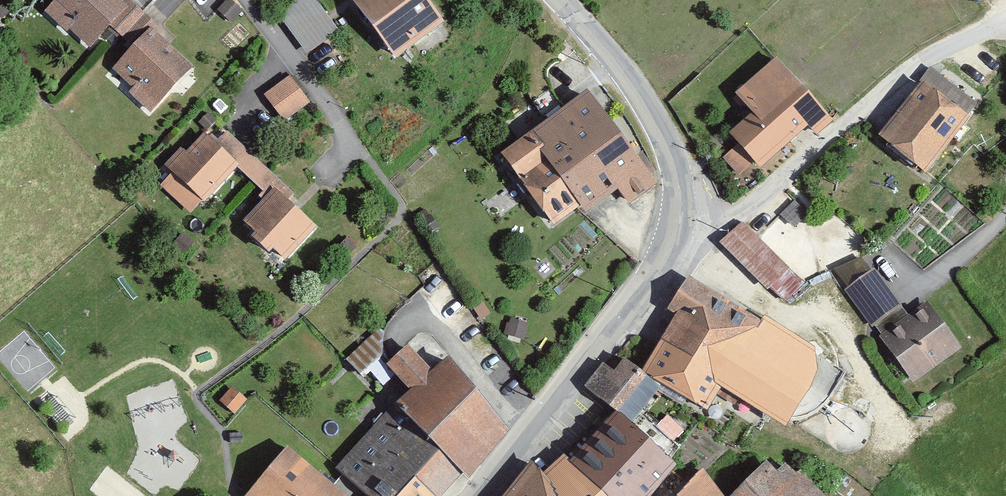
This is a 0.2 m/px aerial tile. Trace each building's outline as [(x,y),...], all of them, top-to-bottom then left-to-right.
[(118,0),(60,0),(45,16),(67,35),(71,32),(91,51),(112,32),(134,51),(114,72),(134,93),(130,97),(151,117),(194,71),(168,46),(172,41),(130,2),(125,7),(118,0)] [(314,0),(301,0),(277,17),(307,58),(340,33),(314,0)] [(424,0),(355,0),(350,4),(395,65),(445,28),(424,0)] [(833,125),(777,63),(735,98),(751,119),(730,139),(736,149),(723,160),(739,178),(753,166),(760,174),(808,131),(817,139),(833,125)] [(918,85),(921,87),(876,143),(926,180),(970,124),(966,121),(977,107),(930,70),(918,85)] [(264,97),(283,125),(311,106),(290,78),(264,97)] [(659,186),(588,96),(500,160),(554,232),(580,213),(586,220),(619,196),(628,209),(659,186)] [(268,260),(273,255),(285,265),(317,230),(287,204),(294,195),(228,134),(215,147),(204,136),(186,155),(182,150),(164,169),(171,176),(160,188),(191,215),(201,204),(204,206),(237,171),(267,199),(243,226),(256,238),(251,243),(268,260)] [(806,287),(742,224),(719,247),(767,294),(771,290),(787,303),(806,287)] [(962,351),(927,303),(908,317),(874,271),(871,273),(862,260),(834,272),(847,291),(844,292),(872,330),(874,329),(880,337),(879,338),(913,386),(962,351)] [(761,325),(689,282),(671,312),(678,316),(642,377),(653,385),(709,417),(722,395),(763,422),(765,418),(780,428),(795,432),(809,428),(824,420),(836,405),(808,388),(817,371),(812,350),(764,323),(761,325)] [(387,371),(392,367),(385,358),(383,349),(383,342),(385,336),(380,330),(346,363),(361,383),(368,376),(384,389),(393,378),(387,371)] [(289,451),(250,495),(448,495),(461,481),(468,485),(510,437),(449,366),(433,379),(409,352),(392,367),(387,371),(393,378),(410,397),(397,409),(394,407),(335,473),(343,479),(333,489),(289,451)] [(653,385),(642,377),(625,362),(616,375),(603,364),(583,390),(616,418),(629,430),(660,392),(653,385)] [(616,418),(572,465),(565,459),(545,478),(532,466),(508,495),(659,495),(678,473),(629,430),(616,418)] [(800,475),(797,479),(785,468),(778,477),(767,466),(739,495),(820,495),(800,475)] [(702,473),(683,495),(719,495),(702,473)]
